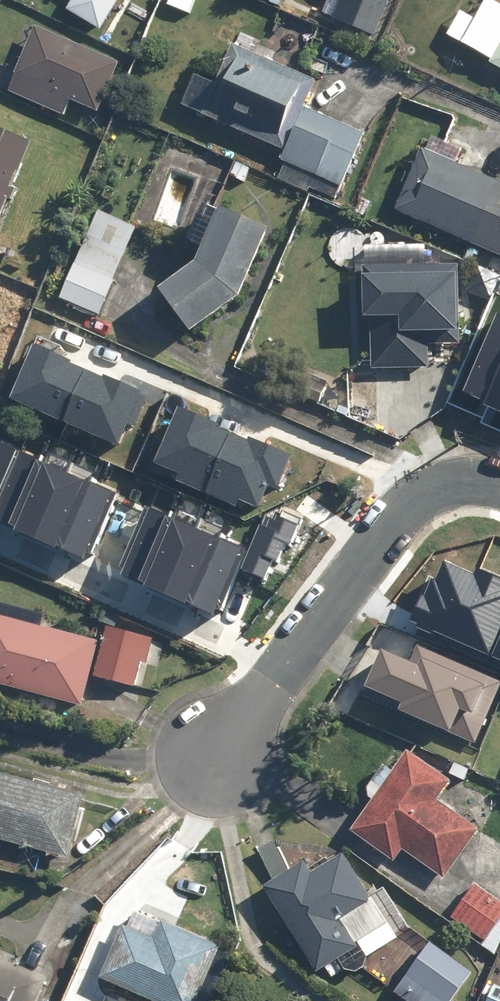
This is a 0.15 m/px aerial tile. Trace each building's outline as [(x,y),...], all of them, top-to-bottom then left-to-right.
[(68,10),(102,32),(122,0),(75,0),(68,10)] [(169,5),(191,14),(197,0),(170,0),(169,5)] [(335,20),(377,37),(392,0),(343,0),(335,20)] [(492,0),(490,0),(478,20),(462,11),(448,35),(493,60),(492,64),(499,68),(499,4),(492,0)] [(122,63),(38,27),(10,91),(66,115),(72,100),(100,113),(122,63)] [(236,44),(217,84),(196,75),(183,105),(287,151),(282,162),(343,189),(368,134),(308,107),(319,81),(236,44)] [(10,199),(14,201),(19,189),(16,188),(35,142),(0,127),(0,222),(10,199)] [(423,149),(396,211),(499,255),(499,182),(423,149)] [(268,225),(218,204),(194,260),(157,285),(188,330),(238,294),(268,225)] [(97,210),(59,296),(98,313),(137,228),(97,210)] [(457,263),(363,265),(364,318),(370,318),(371,369),(428,368),(428,343),(458,342),(457,263)] [(499,413),(499,313),(497,312),(462,390),(486,401),(484,406),(499,413)] [(9,398),(63,421),(85,369),(69,363),(71,359),(33,343),(9,398)] [(63,421),(119,444),(128,423),(132,425),(145,396),(139,393),(140,389),(104,373),(102,377),(85,369),(63,421)] [(174,480),(205,492),(230,432),(216,426),(218,423),(176,405),(153,462),(178,472),(174,480)] [(205,492),(236,505),(238,499),(258,507),(268,483),(277,486),(290,453),(250,436),(248,440),(230,432),(205,492)] [(82,558),(111,490),(0,442),(0,522),(82,558)] [(120,575),(212,614),(215,608),(220,610),(245,549),(167,516),(168,513),(150,505),(149,508),(144,506),(119,566),(123,568),(120,575)] [(240,569),(264,579),(273,560),(276,561),(284,542),(290,544),(301,518),(282,510),(281,514),(276,512),(273,519),(266,516),(262,525),(260,524),(240,569)] [(499,659),(499,605),(450,586),(432,632),(499,659)] [(80,704),(98,639),(0,614),(0,683),(80,704)] [(146,662),(152,637),(107,625),(94,676),(134,686),(140,660),(146,662)] [(412,662),(386,651),(369,688),(406,704),(402,713),(478,746),(499,696),(499,681),(419,645),(412,662)] [(411,750),(354,830),(399,862),(407,851),(446,879),(482,829),(441,801),(455,781),(411,750)] [(70,858),(86,795),(0,773),(0,840),(70,858)] [(307,863),(266,888),(320,974),(363,947),(369,958),(399,940),(346,855),(314,874),(307,863)] [(475,884),(452,917),(485,941),(499,919),(499,902),(475,884)] [(156,939),(125,925),(101,978),(151,1000),(199,1000),(224,947),(165,920),(156,939)] [(433,944),(397,994),(407,1000),(454,1000),(474,973),(433,944)] [(50,978),(0,958),(0,1000),(40,1000),(50,978)] [(495,987),(490,1000),(499,1000),(499,989),(495,987)]
